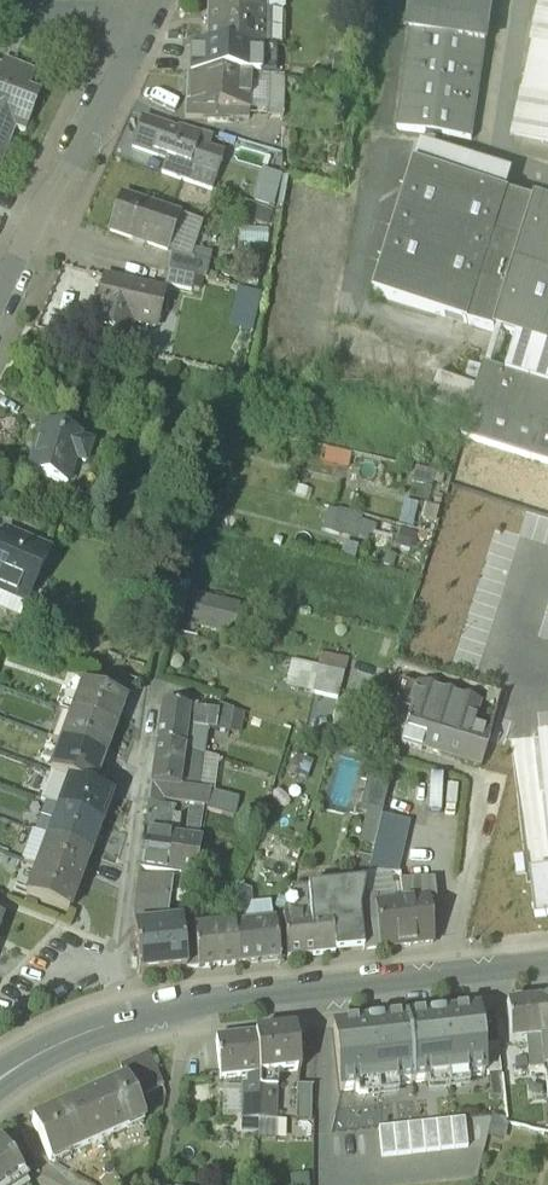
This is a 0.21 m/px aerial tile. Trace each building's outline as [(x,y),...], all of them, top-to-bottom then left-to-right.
[(210,12),(263,13),(263,0),(210,0),(210,12)] [(263,13),(282,14),(284,13),(285,0),(263,0),(263,13)] [(472,142),(492,0),(416,0),(397,131),(472,142)] [(514,145),(547,153),(547,0),(546,0),(514,145)] [(262,49),(263,13),(210,12),(209,48),(211,48),(258,49),(262,49)] [(282,49),(282,14),(263,13),(262,49),(282,49)] [(188,47),(188,77),(210,77),(211,48),(209,48),(188,47)] [(248,78),(257,78),(258,49),(211,48),(210,77),(245,78),(248,78)] [(0,66),(0,69),(13,74),(16,67),(2,61),(0,66)] [(14,130),(25,135),(39,97),(28,93),(35,75),(16,67),(13,74),(0,69),(0,167),(14,130)] [(185,118),(216,119),(216,110),(245,110),(245,78),(210,77),(188,77),(185,118)] [(250,110),(268,110),(269,79),(257,78),(248,78),(245,78),(245,110),(250,110)] [(284,79),(269,79),(268,110),(269,116),(283,117),(284,79)] [(216,110),(216,119),(250,119),(250,110),(245,110),(216,110)] [(164,160),(190,168),(196,149),(201,137),(180,130),(178,135),(143,123),(134,149),(164,160)] [(196,149),(206,153),(210,140),(201,137),(196,149)] [(421,148),(415,167),(507,195),(512,177),(421,148)] [(190,168),(215,177),(222,158),(206,153),(196,149),(190,168)] [(215,177),(190,168),(164,160),(160,172),(211,190),(215,177)] [(507,195),(415,167),(374,297),(495,335),(496,333),(518,340),(507,376),(547,390),(547,208),(507,195)] [(273,211),(280,177),(263,173),(253,205),(273,211)] [(108,232),(161,251),(173,216),(121,197),(108,232)] [(268,228),(272,213),(257,209),(253,224),(268,228)] [(161,251),(165,253),(178,217),(173,216),(161,251)] [(199,225),(178,217),(165,253),(169,255),(186,259),(199,225)] [(240,246),(267,245),(267,230),(240,231),(240,246)] [(260,280),(266,249),(250,246),(244,277),(260,280)] [(169,255),(165,272),(194,278),(197,262),(186,259),(169,255)] [(191,292),(194,278),(165,272),(162,285),(191,292)] [(93,327),(117,333),(120,322),(155,329),(164,292),(104,279),(93,327)] [(249,336),(256,300),(237,296),(230,332),(249,336)] [(465,384),(478,388),(484,370),(470,366),(465,384)] [(484,370),(478,388),(478,391),(469,419),(462,440),(547,467),(547,390),(507,376),(484,369),(484,370)] [(431,406),(469,419),(478,391),(439,377),(431,406)] [(27,474),(66,486),(74,460),(83,463),(88,446),(79,443),(80,440),(41,428),(27,474)] [(351,459),(326,454),(322,469),(348,475),(351,459)] [(361,457),(356,479),(375,484),(380,462),(361,457)] [(435,480),(416,476),(413,491),(431,495),(435,480)] [(419,507),(405,503),(398,528),(412,532),(419,507)] [(338,537),(344,514),(329,510),(323,533),(338,537)] [(344,514),(338,537),(357,542),(363,519),(344,514)] [(417,535),(398,531),(394,548),(413,552),(417,535)] [(0,543),(0,592),(27,604),(49,551),(5,532),(0,543)] [(0,592),(0,611),(20,620),(27,604),(0,592)] [(210,632),(216,600),(198,597),(191,629),(210,632)] [(241,605),(216,600),(210,632),(234,637),(241,605)] [(321,656),(318,668),(345,675),(348,662),(321,656)] [(312,695),(318,668),(292,661),(285,688),(312,695)] [(339,701),(345,675),(318,668),(312,695),(339,701)] [(392,707),(411,713),(412,711),(418,690),(399,684),(392,707)] [(79,685),(67,714),(73,716),(84,687),(79,685)] [(84,687),(73,716),(113,732),(124,702),(84,687)] [(412,711),(439,719),(445,698),(418,690),(412,711)] [(458,702),(445,698),(439,719),(452,723),(458,702)] [(479,709),(458,702),(452,723),(441,758),(480,770),(490,735),(473,730),(479,709)] [(162,706),(157,746),(184,749),(187,728),(190,710),(162,706)] [(218,714),(216,732),(240,735),(243,713),(219,706),(218,714)] [(209,731),(216,732),(218,714),(190,710),(187,728),(209,731)] [(441,758),(452,723),(439,719),(412,711),(411,713),(402,746),(441,758)] [(62,745),(73,716),(67,714),(56,743),(62,745)] [(73,716),(62,745),(102,761),(113,732),(73,716)] [(187,728),(184,749),(206,757),(209,731),(187,728)] [(51,774),(62,745),(56,743),(45,772),(51,774)] [(64,779),(71,782),(91,789),(102,761),(62,745),(51,774),(64,779)] [(179,789),(184,749),(157,746),(151,786),(179,789)] [(184,790),(211,793),(214,794),(218,761),(206,757),(184,749),(179,789),(184,790)] [(296,757),(288,776),(305,783),(313,765),(296,757)] [(45,805),(54,808),(64,779),(51,774),(45,772),(35,801),(45,805)] [(366,815),(381,818),(390,779),(369,774),(360,813),(366,815)] [(64,779),(54,808),(60,811),(71,782),(64,779)] [(71,782),(60,811),(100,826),(111,797),(91,789),(71,782)] [(179,789),(151,786),(149,800),(182,804),(184,790),(179,789)] [(182,804),(208,807),(211,793),(184,790),(182,804)] [(214,794),(211,793),(208,807),(208,810),(234,817),(239,799),(214,794)] [(43,837),(54,808),(45,805),(34,834),(43,837)] [(145,833),(158,835),(162,807),(148,805),(145,833)] [(158,835),(170,837),(174,808),(162,807),(158,835)] [(49,840),(60,811),(54,808),(43,837),(49,840)] [(183,838),(199,841),(203,811),(187,809),(183,838)] [(60,811),(49,840),(90,855),(100,826),(60,811)] [(381,818),(366,815),(358,846),(374,849),(381,818)] [(374,849),(368,876),(385,876),(392,876),(398,877),(409,824),(381,818),(374,849)] [(32,866),(43,837),(34,834),(32,833),(21,862),(32,866)] [(140,871),(165,874),(170,837),(158,835),(145,833),(140,871)] [(39,869),(49,840),(43,837),(32,866),(39,869)] [(183,838),(170,837),(165,874),(181,876),(193,878),(201,841),(199,841),(183,838)] [(49,840),(39,869),(79,884),(90,855),(49,840)] [(27,900),(39,869),(32,866),(20,897),(27,900)] [(67,915),(79,884),(39,869),(27,900),(67,915)] [(537,919),(547,918),(547,871),(532,873),(537,919)] [(178,890),(191,893),(194,878),(193,878),(181,876),(178,890)] [(379,899),(385,876),(368,876),(367,884),(361,909),(375,907),(375,902),(379,899)] [(375,907),(394,905),(392,876),(385,876),(379,899),(375,902),(375,907)] [(134,911),(134,929),(165,925),(165,919),(171,882),(138,878),(134,911)] [(394,905),(375,907),(380,950),(433,944),(428,903),(435,902),(435,895),(433,883),(398,884),(401,905),(394,905)] [(330,916),(332,929),(361,926),(360,915),(361,909),(367,884),(317,889),(317,887),(314,887),(314,889),(290,892),(283,918),(283,919),(283,921),(330,916)] [(239,889),(231,907),(243,906),(244,919),(251,904),(251,892),(239,889)] [(271,903),(251,904),(244,919),(245,925),(274,921),(271,903)] [(243,906),(231,907),(233,926),(245,925),(244,919),(243,906)] [(221,928),(233,926),(231,907),(219,909),(221,928)] [(363,952),(380,950),(375,907),(361,909),(360,915),(361,926),(363,952)] [(283,921),(288,960),(335,955),(332,929),(330,916),(283,921)] [(245,925),(233,926),(238,966),(279,961),(274,921),(245,925)] [(134,929),(139,976),(187,972),(181,924),(165,925),(134,929)] [(198,971),(238,966),(233,926),(221,928),(193,931),(198,971)] [(361,926),(332,929),(335,955),(363,952),(361,926)] [(539,1005),(545,1071),(547,1071),(547,1004),(539,1005)] [(545,1071),(539,1005),(505,1008),(509,1046),(525,1044),(529,1075),(519,1076),(522,1103),(547,1101),(547,1084),(547,1074),(545,1074),(545,1071)] [(477,1012),(405,1020),(412,1085),(484,1077),(477,1012)] [(340,1093),(412,1085),(405,1020),(333,1028),(340,1093)] [(295,1032),(256,1037),(260,1076),(259,1108),(259,1122),(275,1122),(276,1083),(273,1084),(273,1075),(299,1072),(295,1032)] [(248,1078),(260,1076),(256,1037),(216,1041),(220,1081),(248,1078)] [(484,1048),(487,1076),(489,1076),(501,1075),(498,1046),(484,1048)] [(125,1079),(135,1099),(163,1088),(150,1060),(116,1075),(119,1082),(125,1079)] [(491,1098),(503,1097),(501,1078),(501,1075),(489,1076),(491,1098)] [(242,1107),(259,1108),(260,1076),(248,1078),(248,1086),(243,1085),(243,1089),(242,1107)] [(519,1076),(501,1078),(503,1097),(504,1104),(522,1103),(519,1076)] [(31,1121),(49,1161),(143,1119),(135,1099),(125,1079),(119,1082),(31,1121)] [(242,1107),(243,1089),(222,1088),(221,1121),(242,1122),(242,1107)] [(294,1121),(310,1121),(311,1088),(295,1088),(294,1121)] [(259,1108),(242,1107),(242,1122),(259,1122),(259,1108)] [(465,1120),(450,1122),(453,1151),(467,1150),(465,1120)] [(259,1122),(242,1122),(241,1134),(258,1134),(259,1122)] [(275,1122),(259,1122),(258,1134),(258,1141),(275,1141),(275,1122)] [(450,1122),(436,1124),(438,1153),(453,1151),(450,1122)] [(507,1125),(491,1122),(487,1138),(503,1141),(507,1125)] [(436,1124),(422,1125),(424,1154),(438,1153),(436,1124)] [(422,1125),(407,1127),(410,1156),(424,1154),(422,1125)] [(407,1127),(393,1128),(396,1157),(410,1156),(407,1127)] [(393,1128),(378,1130),(381,1159),(396,1157),(393,1128)] [(24,1182),(0,1145),(0,1184),(20,1184),(24,1182)] [(289,1178),(290,1184),(309,1184),(308,1176),(289,1178)]
